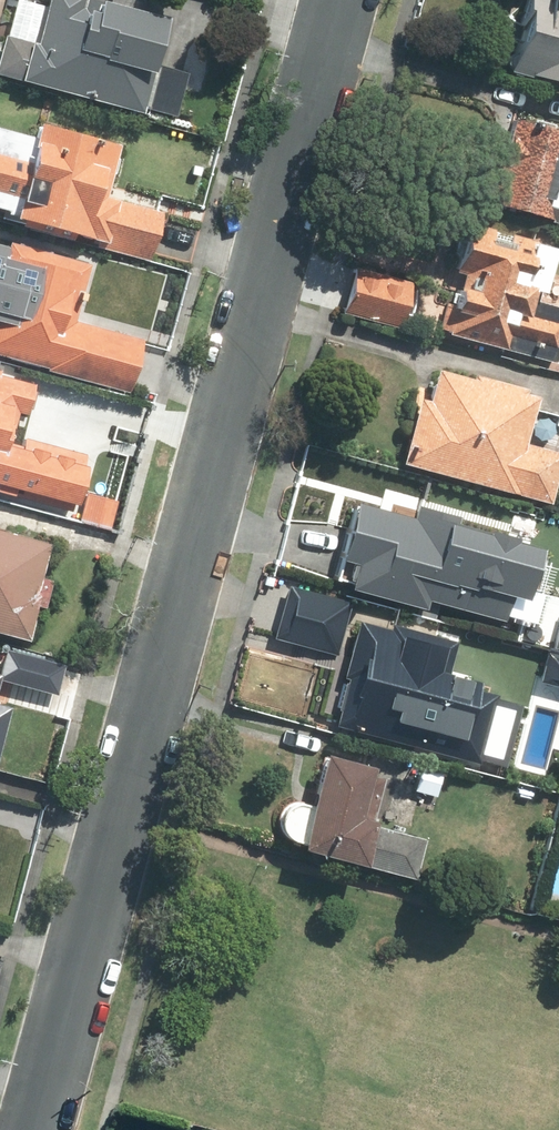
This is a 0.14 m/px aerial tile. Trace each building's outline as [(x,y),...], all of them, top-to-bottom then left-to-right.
[(95,0),(49,0),(36,40),(8,31),(0,55),(0,68),(147,115),(178,17),(124,0),(102,0),(101,2),(95,0)] [(512,61),(558,75),(558,0),(529,0),(512,61)] [(514,102),(488,188),(558,209),(558,116),(514,102)] [(47,112),(42,131),(0,118),(0,204),(149,249),(164,198),(117,183),(131,137),(47,112)] [(477,208),(441,319),(553,355),(558,337),(558,311),(531,302),(553,232),(477,208)] [(16,238),(0,234),(0,282),(6,284),(0,304),(0,343),(74,364),(84,330),(74,327),(80,303),(93,260),(16,238)] [(362,260),(354,299),(410,310),(418,271),(362,260)] [(431,356),(406,455),(555,492),(558,475),(558,447),(527,439),(541,383),(431,356)] [(74,494),(97,407),(8,383),(0,411),(0,474),(74,494)] [(424,525),(379,512),(360,576),(428,595),(431,586),(483,600),(504,525),(457,511),(454,523),(430,516),(424,525)] [(28,625),(50,535),(0,523),(0,618),(28,625)] [(449,631),(362,610),(336,719),(483,754),(499,690),(439,675),(449,631)] [(504,633),(493,675),(558,692),(558,647),(504,633)] [(20,669),(0,663),(0,745),(20,669)] [(397,757),(330,742),(308,841),(419,866),(428,826),(383,816),(397,757)]
